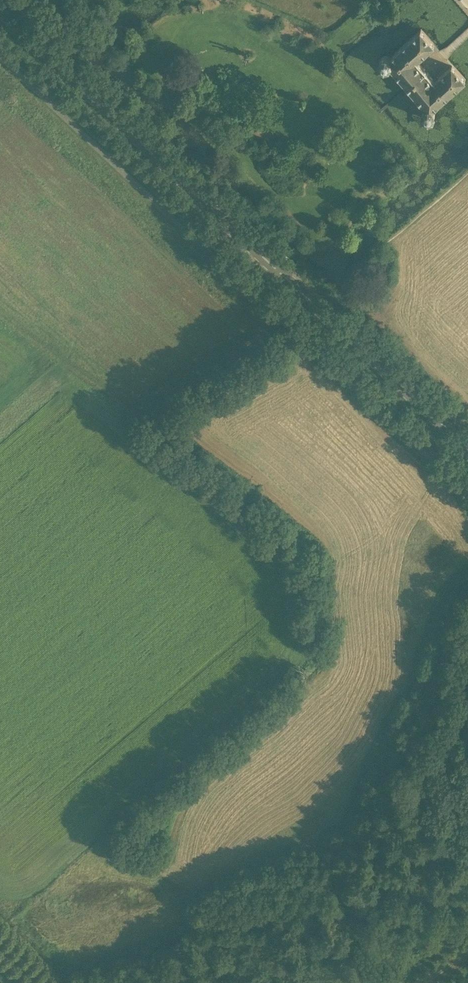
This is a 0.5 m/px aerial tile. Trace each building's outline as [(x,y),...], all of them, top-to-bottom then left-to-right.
[(385,70),(390,68),(391,67),(408,87),(425,108),(424,108),(421,113),(423,119),(429,121),(434,119),(436,114),(434,108),(465,80),(452,65),(435,80),(417,61),(435,45),(421,30),(391,58),(386,55),(381,57),(378,62),(380,67),(385,70)]
